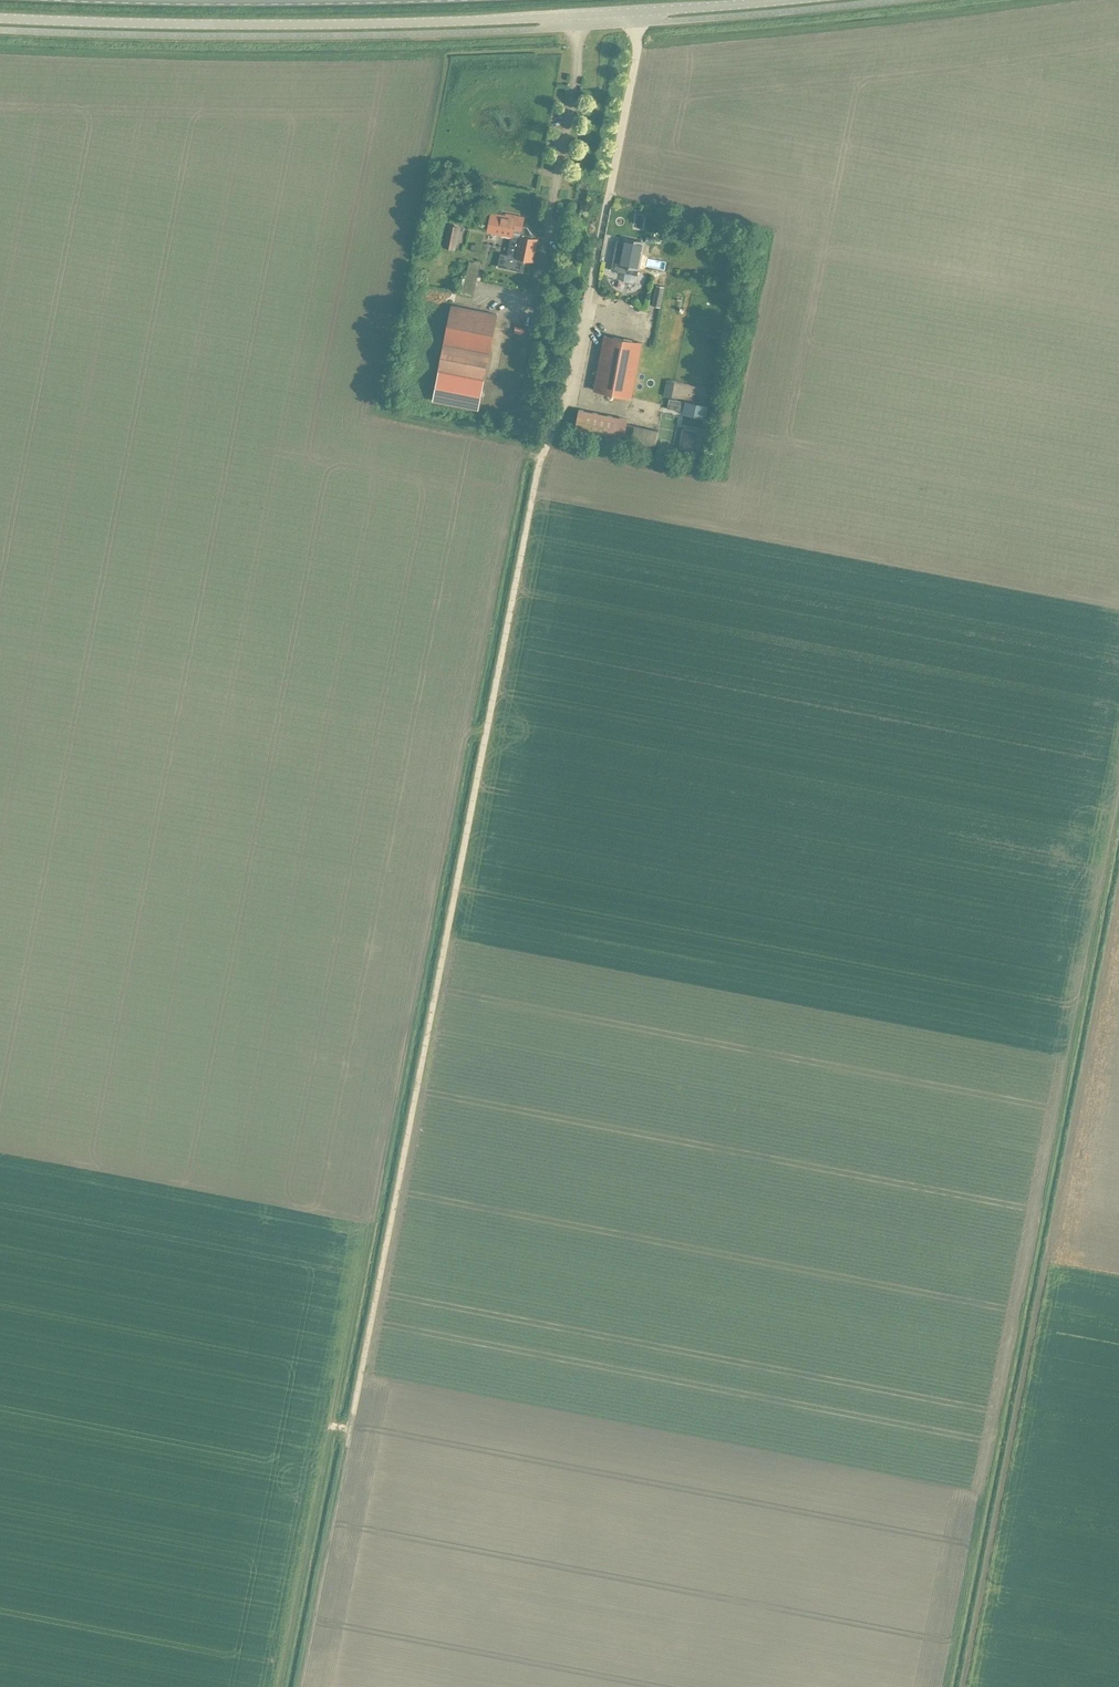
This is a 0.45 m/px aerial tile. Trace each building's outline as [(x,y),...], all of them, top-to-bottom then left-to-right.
[(503,237),(509,238),(506,253),(532,258),(536,239),(530,238),(531,234),(530,234),(525,227),(522,226),(524,217),(506,213),(506,216),(492,213),(492,212),(491,212),(487,232),(488,232),(488,231),(503,234),(503,237)] [(457,227),(448,225),(443,249),(453,251),(457,227)] [(639,269),(644,242),(624,238),(619,265),(639,269)] [(468,269),(463,293),(474,295),(479,272),(468,269)] [(663,287),(657,285),(653,305),(659,306),(663,287)] [(436,312),(430,363),(453,366),(452,372),(476,375),(483,322),(476,321),(478,306),(451,303),(450,314),(436,312)] [(631,397),(641,342),(604,335),(594,390),(631,397)] [(483,381),(438,372),(433,400),(478,409),(483,381)] [(707,406),(686,402),(683,415),(705,419),(707,406)] [(623,439),(627,419),(579,409),(575,430),(623,439)] [(683,429),(678,451),(691,453),(696,432),(683,429)]
